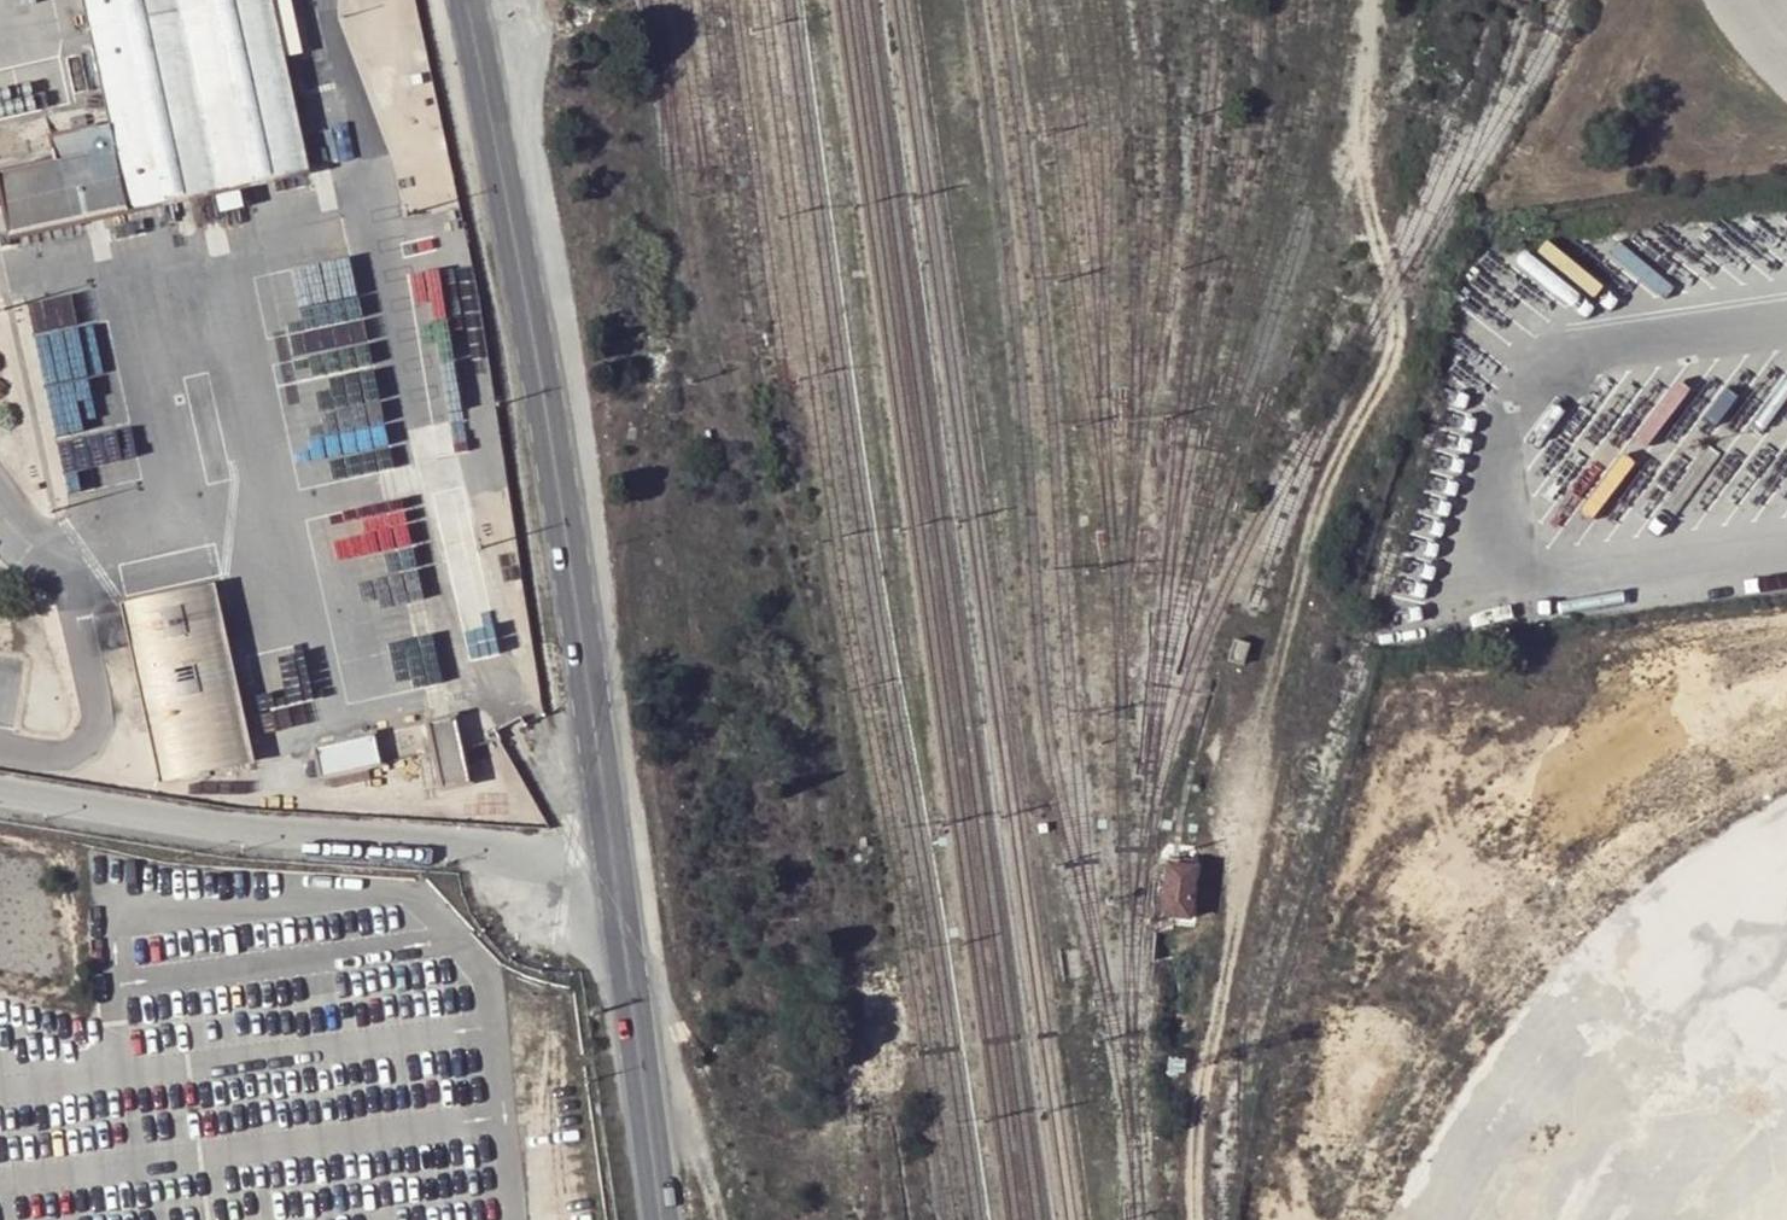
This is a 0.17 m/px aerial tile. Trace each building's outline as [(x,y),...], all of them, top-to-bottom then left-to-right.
[(129,208),(121,173),(301,133),(271,0),(83,0),(116,149),(0,172),(0,185),(10,234),(129,208)] [(121,173),(129,208),(309,169),(301,133),(121,173)] [(212,583),(123,603),(162,777),(251,759),(212,583)] [(1250,644),(1234,639),(1229,660),(1244,664),(1250,644)] [(0,652),(0,719),(22,720),(23,652),(0,652)] [(455,715),(429,720),(444,785),(470,781),(455,715)] [(374,733),(315,746),(322,775),(381,762),(374,733)] [(1165,862),(1161,918),(1188,920),(1193,864),(1165,862)] [(802,980),(800,964),(788,966),(790,982),(802,980)]
